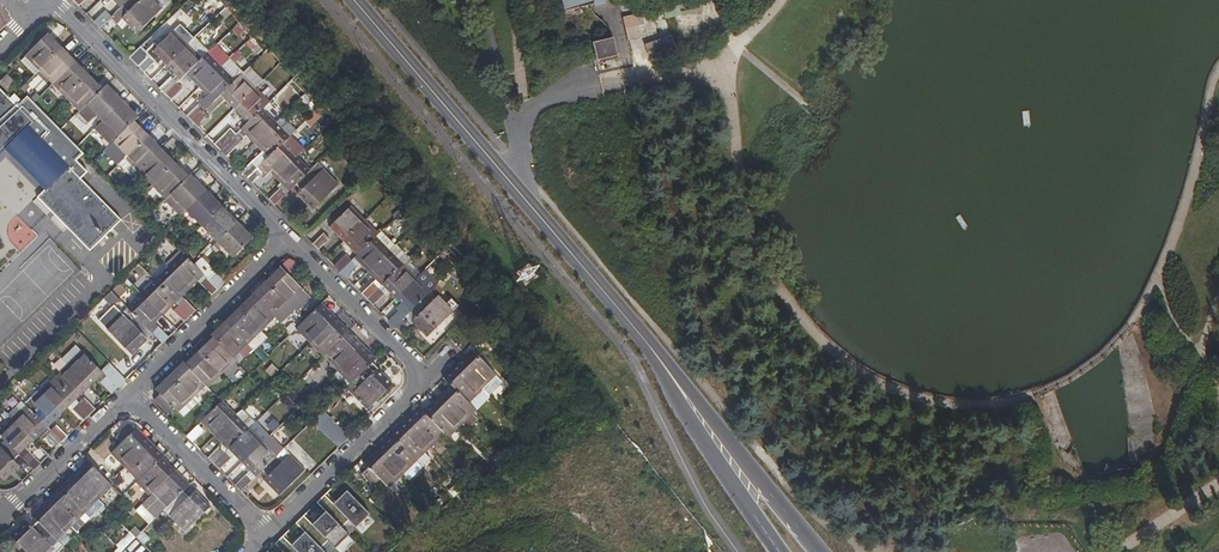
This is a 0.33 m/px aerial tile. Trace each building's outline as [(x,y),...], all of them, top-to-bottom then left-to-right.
[(122,7),(129,13),(123,19),(137,34),(170,2),(168,0),(129,0),(122,7)] [(111,18),(118,24),(123,19),(129,13),(122,7),(121,8),(111,18)] [(94,22),(100,29),(111,18),(105,11),(94,22)] [(153,51),(145,43),(130,59),(143,72),(159,57),(167,66),(188,46),(194,40),(180,25),(153,51)] [(39,70),(61,49),(47,34),(25,56),(39,70)] [(614,37),(593,42),(598,60),(618,55),(614,37)] [(210,52),(196,38),(194,40),(188,46),(201,60),(208,54),(210,52)] [(201,60),(188,46),(167,66),(172,71),(157,86),(166,95),(177,84),(186,75),(201,60)] [(216,46),(208,54),(221,68),(230,60),(216,46)] [(75,62),(61,49),(39,70),(53,84),(75,62)] [(221,68),(208,54),(201,60),(186,75),(200,89),(221,68)] [(75,62),(53,84),(66,98),(88,76),(75,62)] [(235,82),(222,69),(221,68),(200,89),(207,95),(186,116),(193,123),(204,112),(221,95),(230,87),(235,82)] [(7,75),(0,81),(0,85),(7,92),(16,83),(7,75)] [(235,82),(230,87),(221,95),(235,110),(238,107),(256,89),(242,75),(235,82)] [(88,76),(66,98),(80,112),(88,105),(102,90),(88,76)] [(177,84),(166,95),(171,101),(182,90),(177,84)] [(88,105),(103,121),(122,103),(106,86),(102,90),(88,105)] [(249,124),(262,110),(270,103),(256,89),(238,107),(235,110),(243,118),(249,124)] [(32,122),(0,90),(0,153),(32,122)] [(122,103),(103,121),(119,136),(133,122),(137,118),(122,103)] [(249,124),(246,126),(242,131),(247,136),(253,142),(255,144),(275,124),(262,110),(249,124)] [(204,112),(193,123),(198,128),(210,117),(204,112)] [(119,136),(111,144),(125,158),(147,136),(133,122),(119,136)] [(248,179),(263,164),(283,144),(289,138),(275,124),(255,144),(262,151),(259,155),(241,172),(248,179)] [(230,128),(214,144),(221,151),(232,140),(237,136),(230,128)] [(242,131),(237,136),(232,140),(237,146),(247,136),(242,131)] [(147,136),(125,158),(139,172),(161,150),(147,136)] [(232,140),(221,151),(226,156),(237,146),(232,140)] [(253,184),(266,171),(267,169),(276,178),(297,158),(283,144),(263,164),(248,179),(253,184)] [(161,150),(139,172),(152,185),(174,163),(161,150)] [(296,186),(310,172),(297,158),(276,178),(280,182),(277,186),(279,188),(275,193),(268,199),(275,206),(279,202),(296,186)] [(174,163),(152,185),(166,199),(171,194),(188,178),(174,163)] [(321,171),(316,166),(310,172),(315,177),(321,171)] [(113,212),(68,167),(38,198),(90,250),(123,217),(127,222),(133,216),(121,205),(113,212)] [(315,177),(310,172),(296,186),(301,191),(297,194),(312,210),(337,185),(322,170),(321,171),(315,177)] [(171,194),(186,210),(206,192),(190,176),(188,178),(171,194)] [(206,192),(186,210),(202,226),(221,207),(206,192)] [(221,207),(202,226),(217,242),(236,223),(221,207)] [(344,241),(364,222),(350,207),(330,227),(344,241)] [(375,238),(378,236),(364,222),(344,241),(358,255),(375,238)] [(236,223),(217,242),(233,258),(252,239),(236,223)] [(389,252),(395,245),(382,232),(378,236),(375,238),(389,252)] [(324,233),(320,237),(312,244),(318,250),(323,245),(330,239),(324,233)] [(375,238),(358,255),(355,258),(360,264),(368,272),(389,252),(375,238)] [(408,261),(409,259),(395,245),(389,252),(368,272),(376,280),(361,294),(367,300),(408,261)] [(179,250),(165,264),(169,267),(189,288),(197,280),(211,295),(217,289),(194,265),(187,258),(179,250)] [(191,254),(187,258),(194,265),(198,261),(191,254)] [(345,255),(334,266),(340,273),(352,261),(345,255)] [(194,265),(217,289),(225,282),(201,257),(198,261),(194,265)] [(355,258),(352,261),(357,267),(360,264),(355,258)] [(352,261),(340,273),(346,278),(357,267),(352,261)] [(416,279),(421,275),(408,261),(367,300),(373,306),(388,291),(396,299),(416,279)] [(169,267),(155,281),(175,302),(189,288),(169,267)] [(280,268),(267,282),(288,304),(302,290),(280,268)] [(430,293),(436,287),(422,273),(421,275),(416,279),(430,293)] [(409,313),(430,293),(416,279),(396,299),(409,313)] [(175,302),(155,281),(141,294),(161,315),(175,302)] [(267,282),(252,295),(274,317),(288,304),(267,282)] [(451,314),(430,293),(409,313),(415,318),(411,322),(427,337),(451,314)] [(161,315),(141,294),(127,308),(147,329),(152,333),(162,343),(168,337),(154,322),(161,315)] [(252,295),(239,309),(260,331),(274,317),(252,295)] [(185,299),(179,306),(190,316),(196,310),(185,299)] [(173,311),(183,322),(190,316),(179,306),(173,311)] [(147,329),(127,308),(121,314),(115,308),(100,323),(131,354),(152,333),(147,329)] [(296,329),(310,342),(330,322),(331,322),(317,308),(305,321),(296,329)] [(239,309),(225,322),(246,344),(253,337),(259,343),(266,337),(260,331),(239,309)] [(388,321),(394,328),(406,317),(399,310),(388,321)] [(211,336),(214,338),(233,358),(246,344),(225,322),(211,336)] [(331,322),(330,322),(310,342),(323,356),(344,336),(331,322)] [(344,336),(323,356),(337,370),(358,349),(344,336)] [(214,338),(199,352),(220,373),(235,360),(233,358),(214,338)] [(76,346),(62,359),(68,366),(81,352),(76,346)] [(346,387),(370,363),(371,363),(358,349),(337,370),(331,375),(344,389),(346,387)] [(471,351),(458,364),(482,389),(496,376),(471,351)] [(111,394),(117,388),(81,352),(68,366),(88,386),(96,379),(111,394)] [(205,385),(206,387),(220,373),(199,352),(186,365),(205,385)] [(183,363),(169,377),(191,399),(205,385),(186,365),(183,363)] [(370,363),(346,387),(367,409),(391,385),(370,363)] [(451,386),(475,410),(489,396),(482,389),(458,364),(444,378),(451,386)] [(68,366),(54,379),(74,400),(88,386),(68,366)] [(482,389),(489,396),(503,383),(496,376),(482,389)] [(191,399),(169,377),(156,390),(177,412),(178,410),(191,399)] [(74,400),(54,379),(40,393),(60,414),(74,400)] [(462,423),(468,429),(476,421),(471,414),(475,410),(451,386),(438,398),(462,423)] [(60,414),(40,393),(26,407),(46,427),(60,414)] [(84,398),(78,404),(89,415),(95,409),(84,398)] [(444,433),(448,437),(462,423),(438,398),(424,412),(444,433)] [(191,399),(178,410),(184,416),(196,404),(191,399)] [(215,436),(235,416),(221,402),(208,416),(201,422),(215,436)] [(72,410),(83,421),(89,415),(78,404),(72,410)] [(46,427),(26,407),(21,411),(16,406),(7,415),(12,420),(33,441),(40,433),(46,427)] [(405,422),(429,447),(444,433),(424,412),(419,408),(405,422)] [(228,449),(229,449),(248,430),(235,416),(215,436),(228,449)] [(34,469),(40,463),(25,448),(33,441),(12,420),(0,432),(0,435),(7,441),(19,454),(34,469)] [(423,454),(429,447),(405,422),(391,436),(421,466),(428,459),(423,454)] [(50,431),(61,443),(67,437),(56,425),(50,431)] [(124,466),(149,442),(136,428),(133,431),(128,425),(116,438),(121,443),(111,453),(124,466)] [(186,437),(192,443),(204,432),(198,426),(186,437)] [(50,431),(46,427),(40,433),(55,448),(61,443),(50,431)] [(242,462),(262,443),(249,429),(248,430),(229,449),(242,462)] [(377,450),(391,464),(406,479),(408,481),(422,468),(421,466),(391,436),(383,444),(377,450)] [(7,441),(1,447),(0,446),(0,478),(3,481),(18,465),(13,460),(19,454),(7,441)] [(163,456),(149,442),(124,466),(138,480),(161,458),(163,456)] [(262,470),(276,456),(262,443),(242,462),(256,476),(262,470)] [(213,464),(225,453),(219,447),(207,458),(213,464)] [(289,456),(283,450),(276,456),(282,463),(289,456)] [(397,493),(401,488),(404,486),(401,483),(406,479),(391,464),(377,450),(364,463),(368,467),(380,480),(392,492),(395,490),(397,493)] [(213,464),(219,470),(230,459),(225,453),(213,464)] [(282,463),(276,456),(262,470),(268,477),(264,480),(279,496),(304,472),(289,456),(282,463)] [(161,458),(138,480),(136,482),(150,496),(174,472),(161,458)] [(73,475),(98,500),(112,487),(108,483),(87,462),(73,475)] [(374,487),(380,480),(368,467),(362,474),(374,487)] [(151,497),(163,510),(182,491),(188,485),(174,472),(150,496),(151,497)] [(234,485),(240,491),(251,480),(246,474),(234,485)] [(59,489),(84,514),(98,500),(73,475),(59,489)] [(70,527),(84,514),(59,489),(46,502),(70,527)] [(182,491),(163,510),(184,531),(209,507),(194,491),(188,497),(182,491)] [(324,496),(316,503),(325,512),(340,527),(347,520),(355,528),(369,515),(346,491),(332,505),(324,496)] [(146,501),(159,514),(163,510),(151,497),(146,501)] [(46,502),(32,516),(39,522),(52,536),(56,541),(70,527),(46,502)] [(340,527),(325,512),(311,526),(303,517),(296,524),(304,533),(320,548),(327,542),(334,549),(348,535),(340,527)] [(39,522),(33,528),(26,522),(11,537),(26,551),(45,551),(51,546),(46,541),(52,536),(39,522)] [(320,548),(304,533),(290,546),(282,538),(275,544),(283,551),(324,551),(320,548)]
